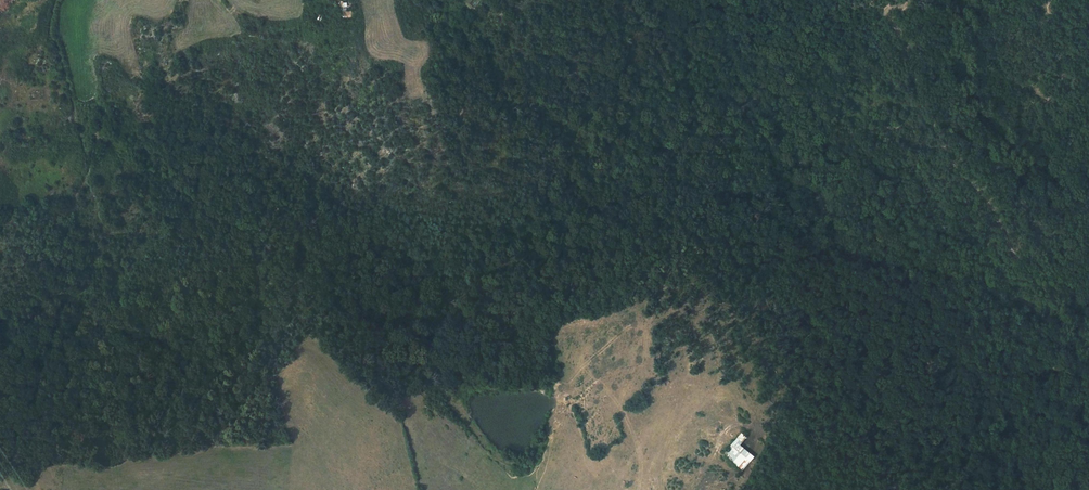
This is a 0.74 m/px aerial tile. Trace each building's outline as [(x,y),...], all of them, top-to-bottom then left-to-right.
[(753,457),(732,440),(729,445),(731,447),(729,452),(725,452),(724,454),(734,462),(732,463),(742,472),(753,457)]
